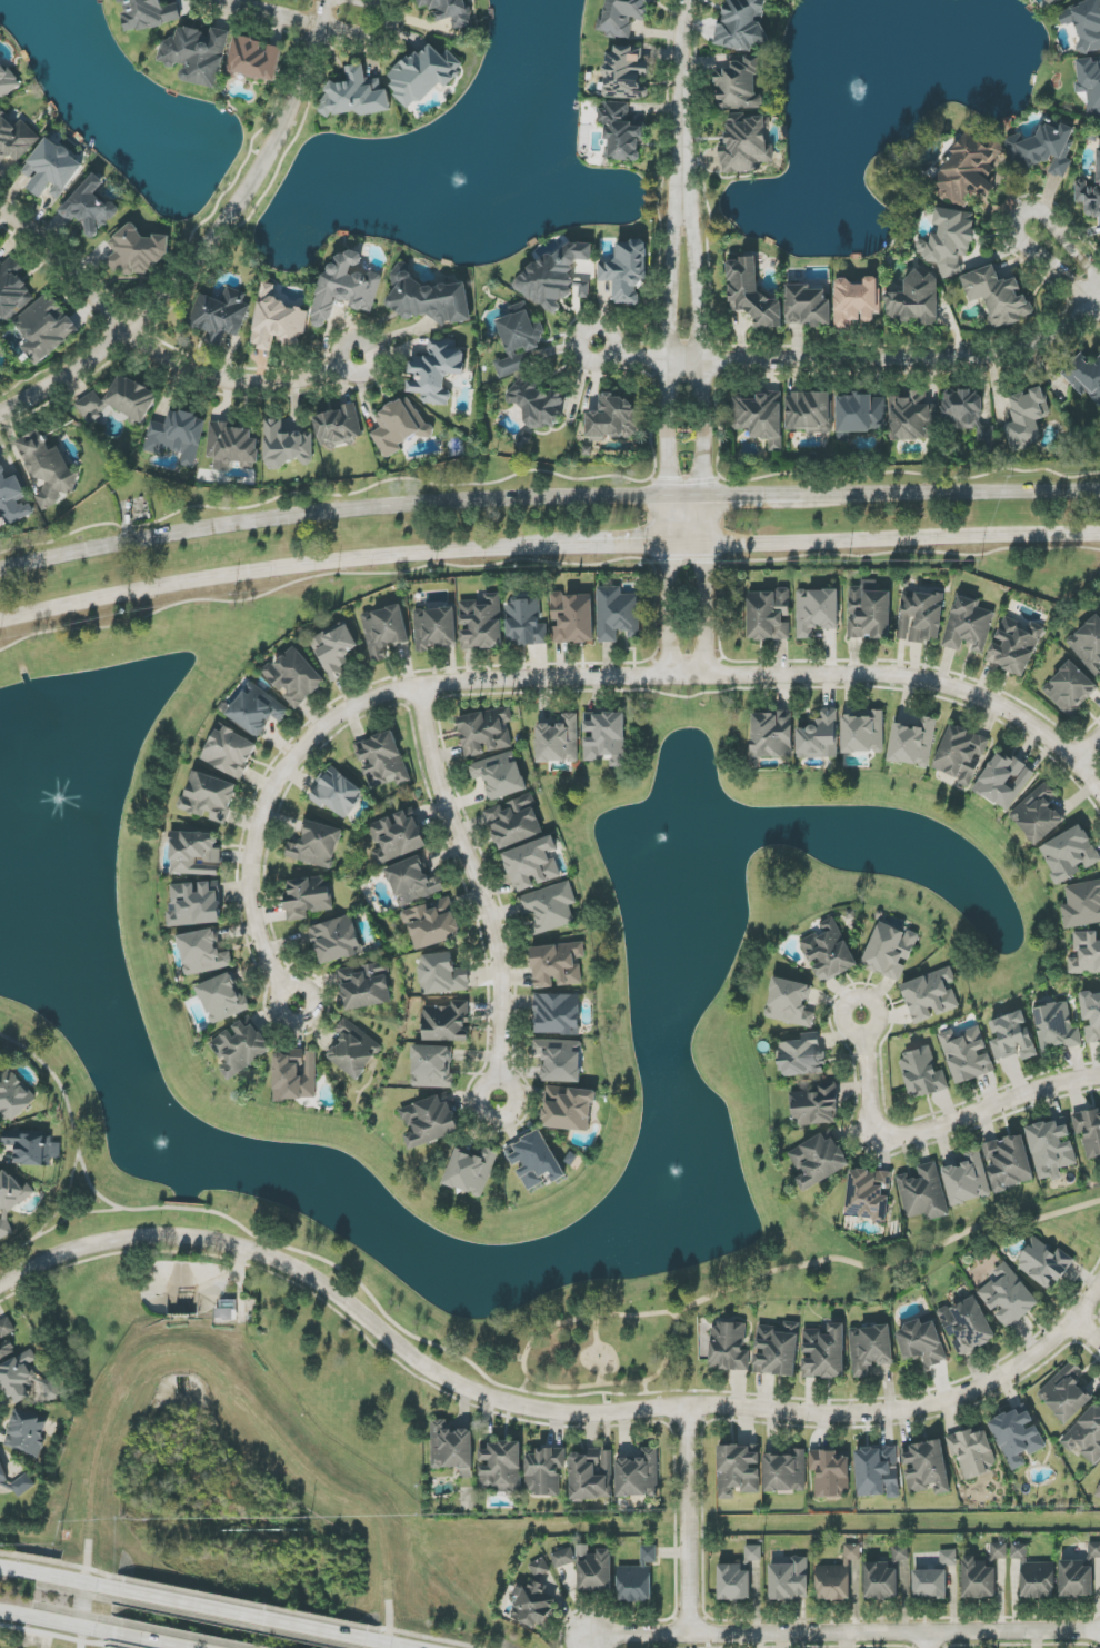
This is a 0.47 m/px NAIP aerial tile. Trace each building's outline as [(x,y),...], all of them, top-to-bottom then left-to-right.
[(178,4),(163,8),(162,0),(119,0),(120,4),(122,4),(129,33),(182,21),(178,4)] [(452,19),(455,29),(470,25),(463,0),(419,0),(422,8),(432,5),(437,23),(452,19)] [(634,19),(647,22),(651,0),(606,0),(600,31),(607,32),(606,36),(630,41),(634,19)] [(752,52),(754,42),(760,43),(769,0),(727,0),(722,22),(718,21),(713,45),(752,52)] [(1058,12),(1063,27),(1074,23),(1084,55),(1099,49),(1099,0),(1096,0),(1058,12)] [(219,88),(231,32),(211,28),(210,33),(179,27),(176,41),(164,38),(158,63),(175,67),(176,63),(185,65),(182,80),(219,88)] [(227,73),(276,82),(282,49),(263,45),(264,40),(233,35),(227,73)] [(391,78),(395,82),(389,89),(412,111),(440,81),(446,87),(466,66),(448,49),(443,55),(427,40),(391,78)] [(643,47),(615,47),(615,53),(606,53),(605,98),(648,99),(649,87),(641,87),(642,76),(649,76),(650,61),(643,61),(643,47)] [(763,107),(763,95),(757,95),(755,73),(762,73),(761,56),(732,57),(732,68),(716,69),(718,110),(763,107)] [(1080,93),(1087,92),(1090,118),(1099,117),(1099,57),(1076,60),(1080,93)] [(391,109),(388,90),(380,91),(378,79),(367,81),(364,64),(346,67),(348,81),(322,85),(327,119),(391,109)] [(630,103),(601,102),(601,125),(605,125),(605,140),(610,140),(610,161),(640,161),(640,143),(643,143),(644,127),(630,127),(630,103)] [(721,173),(763,171),(763,162),(774,162),(773,146),(767,147),(766,117),(745,118),(745,114),(726,114),(728,146),(719,147),(721,173)] [(22,120),(17,125),(8,117),(0,126),(0,165),(9,155),(18,163),(41,138),(22,120)] [(1016,173),(1038,166),(1036,166),(1054,160),(1049,173),(1065,179),(1073,161),(1068,159),(1074,144),(1072,138),(1076,129),(1062,123),(1059,130),(1046,125),(1040,127),(1036,137),(1025,141),(1022,133),(1005,139),(1016,173)] [(932,185),(943,194),(943,193),(961,208),(972,196),(983,204),(996,187),(986,179),(1010,151),(993,137),(988,143),(971,129),(952,152),(956,155),(932,185)] [(23,173),(30,178),(35,171),(38,173),(28,189),(43,199),(48,192),(60,200),(85,163),(47,137),(23,173)] [(1098,145),(1098,187),(1088,187),(1088,181),(1076,181),(1076,202),(1085,202),(1085,217),(1099,217),(1099,145),(1098,145)] [(72,223),(75,219),(95,238),(119,212),(98,192),(107,183),(95,173),(60,212),(72,223)] [(976,214),(937,207),(937,210),(939,234),(932,235),(931,244),(918,241),(918,247),(919,258),(940,262),(941,277),(962,275),(960,257),(970,256),(975,230),(974,223),(976,214)] [(170,236),(154,235),(147,240),(134,223),(108,242),(116,253),(106,260),(116,273),(122,269),(125,273),(143,275),(169,256),(170,236)] [(599,282),(615,282),(615,304),(639,305),(640,286),(647,286),(648,242),(617,241),(617,263),(599,262),(599,282)] [(593,244),(571,243),(560,252),(558,256),(547,256),(539,263),(532,263),(528,271),(518,280),(518,285),(530,300),(538,304),(543,304),(549,311),(556,315),(560,311),(561,300),(569,300),(575,289),(580,284),(579,297),(590,298),(590,283),(575,282),(570,275),(576,263),(580,260),(593,260),(593,244)] [(314,326),(329,330),(336,299),(352,303),(351,308),(374,313),(382,277),(351,271),(353,264),(362,267),(364,256),(331,249),(314,326)] [(5,306),(0,310),(0,320),(4,325),(37,297),(18,276),(25,270),(13,256),(3,265),(0,261),(0,300),(5,306)] [(783,328),(782,297),(758,298),(757,257),(740,257),(740,261),(728,261),(729,281),(730,281),(731,312),(756,312),(756,328),(783,328)] [(468,283),(440,286),(430,287),(410,276),(409,266),(401,261),(392,276),(400,281),(386,305),(408,318),(429,316),(445,326),(449,320),(454,323),(471,321),(468,283)] [(593,261),(581,261),(580,271),(573,271),(572,281),(592,281),(593,261)] [(962,276),(971,303),(984,298),(994,329),(1034,315),(1026,292),(1022,293),(1017,277),(1002,282),(996,265),(962,276)] [(938,274),(908,274),(908,293),(886,293),(887,316),(899,316),(899,324),(910,324),(910,318),(921,318),(921,326),(939,326),(938,274)] [(880,314),(880,277),(866,277),(866,282),(836,282),(836,328),(851,328),(852,321),(862,321),(862,322),(875,323),(875,314),(880,314)] [(253,347),(273,350),(274,342),(299,346),(301,334),(306,335),(310,310),(285,307),(286,300),(275,298),(277,284),(262,282),(253,347)] [(787,326),(832,326),(832,299),(826,299),(826,285),(787,285),(787,326)] [(239,337),(251,305),(244,303),(247,294),(228,286),(222,301),(200,293),(188,326),(208,334),(205,341),(220,347),(226,332),(239,337)] [(14,321),(29,341),(22,347),(37,366),(81,332),(68,315),(50,293),(14,321)] [(508,358),(495,362),(499,378),(527,371),(521,349),(527,348),(528,352),(546,347),(539,323),(533,324),(527,302),(510,307),(512,316),(498,319),(508,358)] [(429,357),(410,356),(410,374),(419,374),(419,381),(409,381),(408,393),(424,394),(423,404),(451,405),(451,391),(445,391),(446,375),(465,376),(466,350),(456,350),(457,340),(430,339),(429,357)] [(1098,366),(1083,355),(1064,379),(1085,395),(1086,393),(1099,404),(1099,363),(1098,366)] [(144,423),(159,394),(120,374),(107,400),(89,391),(78,412),(102,424),(111,406),(144,423)] [(523,430),(546,429),(545,426),(562,426),(561,391),(538,392),(538,380),(523,380),(523,391),(507,391),(507,404),(522,404),(523,430)] [(1009,398),(1016,423),(1006,426),(1013,452),(1044,443),(1037,420),(1051,416),(1043,388),(1009,398)] [(944,429),(978,429),(978,441),(985,441),(985,455),(995,455),(995,426),(982,426),(982,390),(943,390),(944,429)] [(892,441),(931,440),(930,422),(937,422),(937,405),(927,405),(927,395),(919,395),(919,391),(908,391),(909,397),(892,398),(892,441)] [(832,392),(786,394),(787,432),(808,431),(808,434),(833,434),(832,392)] [(782,393),(757,393),(757,396),(734,396),(733,429),(752,430),(752,439),(770,439),(770,451),(782,451),(782,393)] [(587,437),(636,437),(636,400),(614,400),(614,394),(600,394),(600,412),(587,412),(587,437)] [(387,460),(403,450),(400,445),(418,434),(422,441),(433,435),(410,395),(375,416),(382,427),(372,434),(387,460)] [(885,398),(874,399),(874,395),(838,396),(839,443),(852,442),(852,431),(886,431),(885,398)] [(364,439),(356,403),(340,406),(341,411),(315,416),(321,448),(364,439)] [(151,421),(145,451),(164,455),(165,450),(183,454),(181,466),(196,469),(207,418),(170,410),(167,424),(151,421)] [(314,434),(283,432),(283,420),(266,419),(265,464),(312,466),(314,434)] [(208,458),(215,458),(215,470),(229,471),(229,463),(242,463),(242,469),(258,469),(259,436),(253,436),(253,426),(209,425),(208,458)] [(17,441),(36,482),(41,479),(47,491),(36,496),(43,511),(62,502),(59,497),(79,488),(60,446),(50,451),(41,430),(17,441)] [(850,587),(849,638),(891,639),(892,592),(877,591),(877,581),(862,580),(862,587),(850,587)] [(619,643),(618,631),(628,631),(629,637),(641,637),(640,594),(622,595),(622,587),(598,587),(599,643),(619,643)] [(814,639),(814,630),(840,629),(839,590),(798,590),(798,639),(814,639)] [(749,641),(791,640),(790,623),(789,623),(788,591),(748,592),(749,641)] [(501,593),(485,594),(485,601),(460,602),(461,625),(471,625),(471,630),(462,630),(462,650),(504,648),(501,593)] [(945,596),(903,593),(899,639),(940,643),(945,596)] [(593,594),(552,595),(553,644),(594,642),(593,594)] [(995,612),(978,608),(980,601),(957,595),(943,647),(961,651),(964,642),(974,644),(972,651),(984,654),(995,612)] [(548,624),(542,625),(541,600),(508,601),(509,645),(548,644),(548,624)] [(390,659),(387,649),(411,643),(402,605),(362,614),(373,663),(390,659)] [(458,649),(456,607),(415,609),(417,651),(458,649)] [(1099,615),(1067,641),(1097,679),(1099,677),(1099,617),(1099,615)] [(1025,678),(1046,628),(1026,619),(1024,624),(1005,616),(995,641),(994,640),(986,661),(1025,678)] [(331,683),(347,676),(343,665),(354,660),(350,652),(359,648),(348,622),(311,638),(331,683)] [(263,673),(296,710),(327,681),(294,645),(263,673)] [(1099,688),(1070,661),(1043,690),(1072,718),(1099,688)] [(291,711),(252,681),(227,714),(258,738),(274,717),(281,723),(291,711)] [(466,758),(488,754),(487,752),(512,748),(507,723),(514,722),(512,708),(459,717),(466,758)] [(799,759),(839,758),(837,709),(822,709),(822,720),(798,721),(799,759)] [(843,715),(843,753),(884,753),(884,711),(869,711),(869,716),(843,715)] [(753,713),(753,758),(793,757),(793,712),(753,713)] [(537,763),(579,762),(578,713),(563,714),(563,725),(537,725),(537,763)] [(626,713),(585,713),(585,732),(594,732),(594,737),(585,737),(585,762),(610,761),(610,765),(626,765),(626,713)] [(895,724),(889,761),(929,768),(937,720),(922,717),(921,728),(895,724)] [(933,770),(972,785),(982,759),(983,759),(991,740),(951,724),(933,770)] [(259,744),(220,725),(203,761),(242,780),(259,744)] [(974,789),(1008,813),(1035,773),(1001,750),(974,789)] [(492,801),(528,790),(515,751),(469,765),(474,781),(485,777),(492,801)] [(310,799),(324,809),(327,805),(345,819),(366,791),(331,766),(320,782),(321,783),(310,799)] [(239,785),(192,770),(180,810),(207,818),(207,819),(227,825),(239,785)] [(1066,820),(1048,801),(1056,794),(1046,783),(1009,815),(1037,846),(1066,820)] [(545,834),(532,795),(486,810),(498,849),(545,834)] [(370,824),(378,850),(373,852),(377,864),(428,848),(415,808),(393,815),(394,817),(370,824)] [(343,829),(307,821),(302,845),(288,842),(285,858),(334,869),(343,829)] [(1085,826),(1040,845),(1058,885),(1085,873),(1084,871),(1099,864),(1099,860),(1085,826)] [(219,875),(219,864),(221,864),(222,849),(218,849),(218,833),(172,832),(171,875),(219,875)] [(516,893),(538,886),(537,885),(561,878),(553,852),(559,850),(554,837),(503,853),(516,893)] [(386,869),(399,907),(447,890),(442,875),(430,879),(421,856),(386,869)] [(289,881),(290,893),(284,893),(288,922),(308,919),(308,913),(333,910),(329,876),(289,881)] [(1099,923),(1099,880),(1066,887),(1069,904),(1061,906),(1066,929),(1099,923)] [(169,927),(222,923),(219,881),(198,883),(173,885),(175,911),(168,911),(169,927)] [(575,924),(569,906),(578,903),(571,882),(518,897),(523,915),(535,911),(538,922),(531,924),(535,936),(575,924)] [(417,951),(462,938),(451,897),(401,912),(405,923),(409,922),(417,951)] [(321,966),(364,953),(353,915),(310,927),(321,966)] [(820,923),(825,935),(815,939),(814,935),(801,941),(819,984),(857,968),(836,916),(820,923)] [(863,968),(901,980),(907,963),(910,964),(919,935),(878,921),(863,968)] [(234,968),(232,952),(221,953),(217,929),(180,935),(186,975),(234,968)] [(1075,956),(1070,956),(1070,974),(1099,973),(1099,941),(1098,941),(1098,932),(1075,932),(1075,956)] [(531,947),(535,989),(557,987),(582,985),(580,959),(586,958),(585,943),(531,947)] [(470,992),(468,968),(455,969),(454,953),(420,955),(423,995),(470,992)] [(345,1011),(393,1003),(387,962),(339,970),(345,1011)] [(902,985),(915,1024),(936,1017),(936,1016),(960,1008),(951,983),(957,981),(952,967),(902,985)] [(197,986),(212,1025),(250,1011),(235,972),(197,986)] [(813,1028),(816,1013),(807,1011),(812,985),(774,977),(766,1018),(813,1028)] [(1084,1024),(1085,1024),(1087,1043),(1099,1042),(1099,993),(1081,995),(1084,1024)] [(580,1035),(581,995),(536,994),(535,1034),(580,1035)] [(424,1041),(469,1041),(469,1031),(468,1031),(468,1001),(452,1001),(452,1007),(425,1006),(424,1041)] [(1083,1046),(1080,1027),(1073,1029),(1069,1002),(1034,1008),(1041,1053),(1056,1051),(1083,1046)] [(1037,1057),(1025,1011),(991,1021),(996,1039),(991,1041),(997,1061),(1020,1055),(1022,1061),(1037,1057)] [(229,1081),(274,1051),(250,1016),(232,1028),(232,1029),(210,1043),(223,1063),(219,1066),(229,1081)] [(327,1057),(359,1080),(384,1047),(345,1018),(334,1032),(341,1037),(327,1057)] [(957,1085),(996,1071),(989,1050),(988,1051),(979,1026),(955,1034),(953,1030),(939,1035),(957,1085)] [(782,1077),(825,1073),(821,1033),(801,1034),(802,1041),(779,1043),(782,1077)] [(582,1040),(534,1040),(534,1056),(544,1056),(544,1082),(582,1082),(582,1040)] [(453,1047),(414,1046),(412,1087),(452,1088),(453,1047)] [(950,1089),(944,1070),(938,1071),(931,1046),(899,1055),(913,1100),(950,1089)] [(317,1050),(291,1050),(291,1054),(275,1054),(275,1099),(317,1100),(317,1050)] [(12,1124),(39,1099),(11,1068),(0,1078),(0,1110),(12,1124)] [(840,1123),(837,1083),(816,1085),(817,1091),(792,1093),(795,1127),(840,1123)] [(595,1091),(547,1086),(543,1127),(591,1132),(595,1091)] [(461,1133),(449,1093),(401,1108),(409,1134),(405,1135),(410,1149),(461,1133)] [(1099,1156),(1099,1112),(1099,1109),(1072,1115),(1077,1136),(1082,1135),(1088,1159),(1099,1156)] [(1078,1165),(1072,1138),(1071,1139),(1067,1118),(1026,1127),(1039,1182),(1062,1177),(1060,1169),(1078,1165)] [(787,1154),(807,1190),(851,1166),(831,1130),(787,1154)] [(527,1190),(552,1177),(555,1184),(567,1178),(543,1132),(507,1151),(527,1190)] [(16,1165),(52,1166),(52,1158),(61,1159),(62,1143),(53,1143),(53,1134),(4,1133),(4,1147),(17,1147),(16,1165)] [(1035,1180),(1024,1134),(983,1144),(995,1194),(1008,1191),(1007,1187),(1035,1180)] [(443,1184),(483,1198),(499,1153),(485,1148),(482,1157),(457,1148),(443,1184)] [(951,1206),(991,1197),(980,1149),(965,1152),(968,1164),(943,1169),(951,1206)] [(918,1166),(921,1178),(910,1180),(909,1174),(897,1176),(907,1219),(925,1215),(927,1221),(950,1216),(937,1162),(918,1166)] [(851,1169),(846,1216),(888,1221),(892,1173),(851,1169)] [(1,1208),(1,1223),(0,1223),(0,1237),(11,1237),(11,1206),(33,1206),(33,1186),(18,1186),(18,1173),(0,1173),(0,1208),(1,1208)] [(1053,1291),(1075,1260),(1059,1248),(1056,1252),(1035,1237),(1015,1264),(1053,1291)] [(1040,1304),(1008,1264),(976,1291),(994,1313),(995,1313),(1009,1330),(1040,1304)] [(997,1339),(976,1295),(938,1313),(950,1339),(951,1338),(960,1357),(997,1339)] [(237,1320),(238,1309),(217,1308),(216,1319),(237,1320)] [(16,1351),(8,1336),(17,1331),(9,1318),(0,1323),(0,1360),(16,1351)] [(906,1362),(924,1356),(927,1367),(947,1361),(936,1321),(923,1325),(922,1321),(896,1329),(906,1362)] [(797,1376),(799,1323),(784,1322),(784,1327),(758,1326),(757,1352),(756,1352),(755,1374),(797,1376)] [(750,1351),(745,1351),(746,1325),(712,1323),(710,1369),(750,1371),(750,1351)] [(803,1359),(803,1378),(846,1378),(846,1324),(828,1324),(828,1331),(803,1331),(803,1353),(813,1353),(813,1359),(803,1359)] [(853,1377),(870,1376),(869,1365),(894,1364),(891,1326),(850,1328),(853,1377)] [(38,1360),(33,1350),(0,1367),(0,1379),(13,1407),(32,1397),(27,1388),(40,1382),(31,1363),(38,1360)] [(1094,1399),(1076,1379),(1084,1372),(1073,1361),(1037,1394),(1066,1425),(1094,1399)] [(60,1398),(55,1377),(41,1380),(46,1401),(60,1398)] [(1096,1403),(1061,1442),(1072,1453),(1076,1448),(1095,1466),(1099,1461),(1099,1406),(1096,1403)] [(40,1458),(46,1440),(42,1439),(49,1419),(17,1409),(4,1446),(40,1458)] [(1012,1471),(1027,1465),(1024,1457),(1046,1447),(1036,1424),(1035,1424),(1029,1411),(1020,1415),(1017,1409),(989,1422),(1012,1471)] [(433,1469),(461,1468),(461,1478),(474,1478),(473,1430),(447,1430),(447,1420),(432,1420),(433,1469)] [(998,1469),(987,1430),(973,1435),(971,1430),(946,1437),(952,1458),(959,1456),(965,1479),(998,1469)] [(951,1493),(943,1440),(911,1445),(912,1453),(903,1455),(905,1468),(909,1492),(935,1488),(936,1495),(951,1493)] [(522,1442),(490,1442),(490,1450),(480,1450),(480,1464),(481,1464),(480,1487),(499,1488),(499,1493),(521,1493),(522,1442)] [(719,1500),(734,1500),(734,1491),(760,1491),(761,1467),(760,1467),(760,1445),(719,1445),(719,1500)] [(898,1447),(856,1448),(858,1498),(899,1496),(898,1447)] [(565,1469),(566,1449),(537,1448),(537,1455),(527,1455),(526,1495),(560,1495),(560,1469),(565,1469)] [(658,1448),(642,1448),(642,1459),(617,1459),(617,1497),(659,1496),(658,1448)] [(571,1499),(612,1499),(613,1450),(585,1450),(585,1454),(571,1454),(571,1499)] [(817,1498),(841,1497),(841,1492),(850,1491),(850,1451),(810,1451),(810,1471),(816,1470),(817,1498)] [(805,1452),(764,1453),(765,1492),(806,1491),(805,1452)] [(19,1498),(37,1485),(27,1473),(10,1486),(19,1498)] [(1008,1559),(1007,1543),(991,1543),(991,1559),(1008,1559)] [(1088,1543),(1089,1559),(1099,1559),(1099,1543),(1088,1543)] [(1055,1563),(1027,1562),(1028,1544),(1012,1544),(1011,1559),(1023,1560),(1022,1597),(1055,1598),(1055,1563)] [(612,1591),(612,1552),(589,1551),(589,1545),(578,1545),(578,1591),(612,1591)] [(861,1545),(845,1545),(844,1566),(817,1566),(816,1600),(852,1601),(853,1560),(860,1560),(861,1545)] [(898,1600),(898,1562),(910,1562),(910,1545),(893,1545),(893,1563),(865,1563),(865,1600),(898,1600)] [(618,1567),(618,1602),(652,1602),(652,1564),(657,1564),(657,1546),(641,1546),(642,1567),(618,1567)] [(762,1561),(762,1546),(745,1546),(746,1562),(762,1561)] [(576,1563),(571,1548),(551,1554),(556,1569),(576,1563)] [(957,1566),(956,1550),(940,1551),(941,1567),(957,1566)] [(963,1598),(996,1598),(996,1568),(987,1568),(987,1562),(977,1562),(977,1557),(963,1556),(963,1598)] [(770,1565),(770,1600),(809,1599),(808,1557),(792,1557),(792,1564),(770,1565)] [(511,1618),(545,1630),(556,1601),(544,1597),(549,1585),(542,1582),(549,1562),(538,1558),(527,1588),(518,1585),(513,1596),(519,1598),(511,1618)] [(1060,1597),(1094,1596),(1094,1567),(1085,1567),(1085,1561),(1060,1561),(1060,1597)] [(719,1600),(750,1600),(751,1572),(742,1572),(743,1565),(719,1565),(719,1600)] [(914,1570),(914,1597),(947,1598),(948,1571),(914,1570)]
